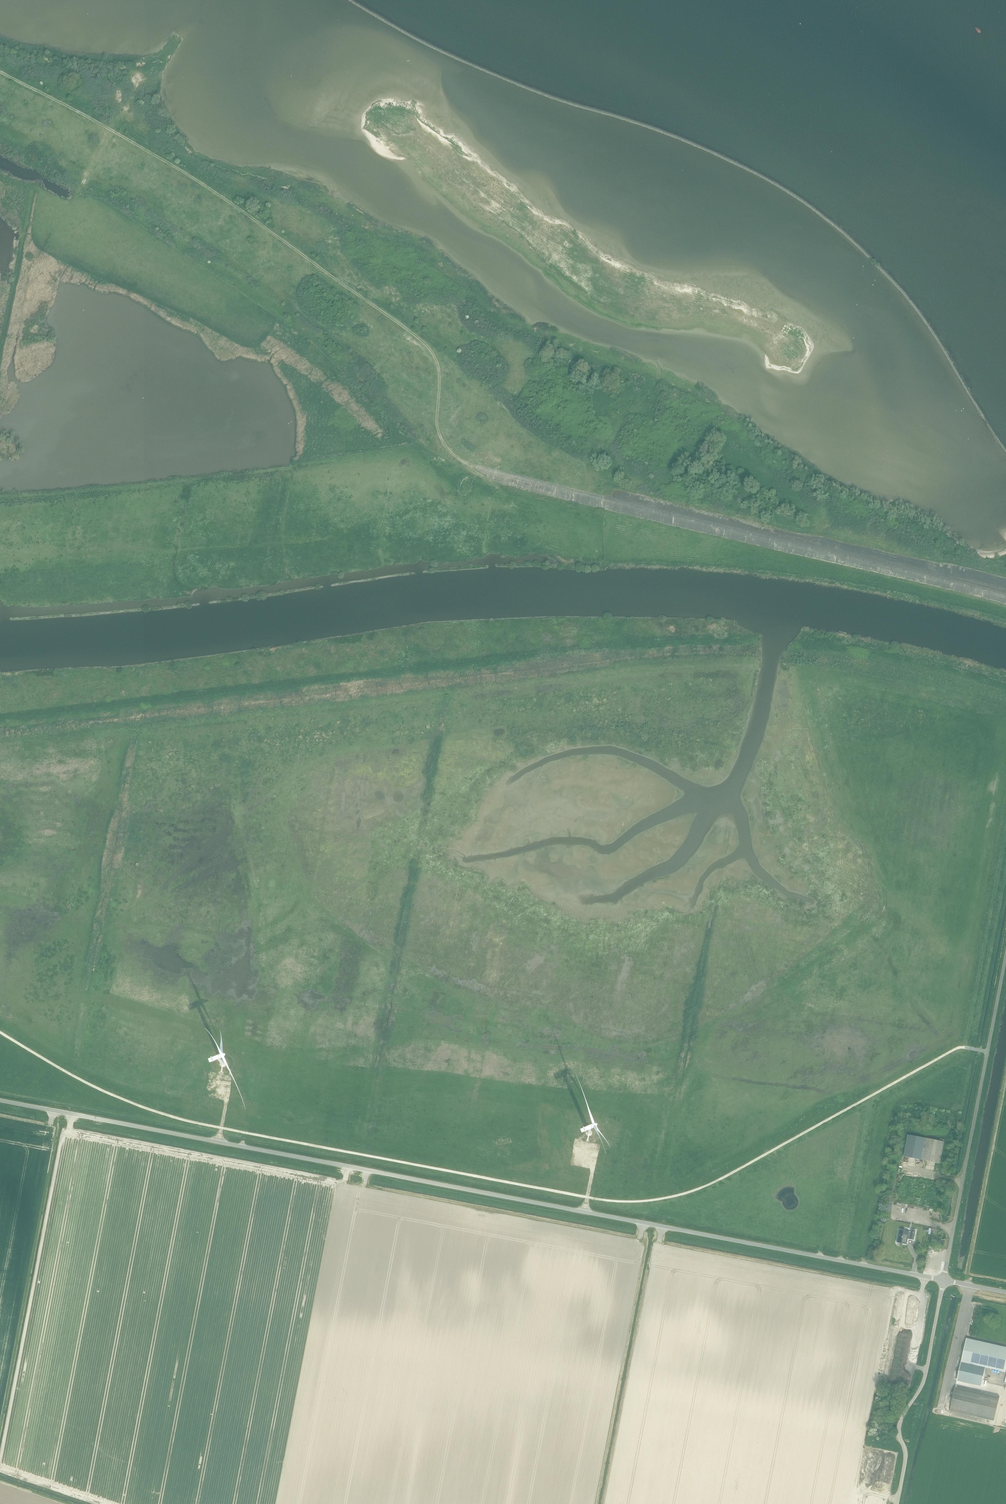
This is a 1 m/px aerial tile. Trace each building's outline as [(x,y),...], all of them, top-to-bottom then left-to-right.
[(139,80),(136,77),(131,84),(135,86),(139,80)] [(904,1156),(922,1160),(927,1138),(908,1134),(904,1156)] [(927,1138),(922,1160),(939,1163),(943,1141),(927,1138)] [(897,1242),(907,1244),(908,1238),(914,1240),(915,1231),(911,1230),(911,1232),(899,1230),(897,1242)] [(986,1367),(1005,1372),(1005,1368),(1005,1347),(967,1338),(961,1362),(986,1367)] [(986,1367),(961,1362),(957,1379),(982,1385),(986,1367)] [(950,1411),(994,1421),(1000,1397),(956,1387),(950,1411)]
